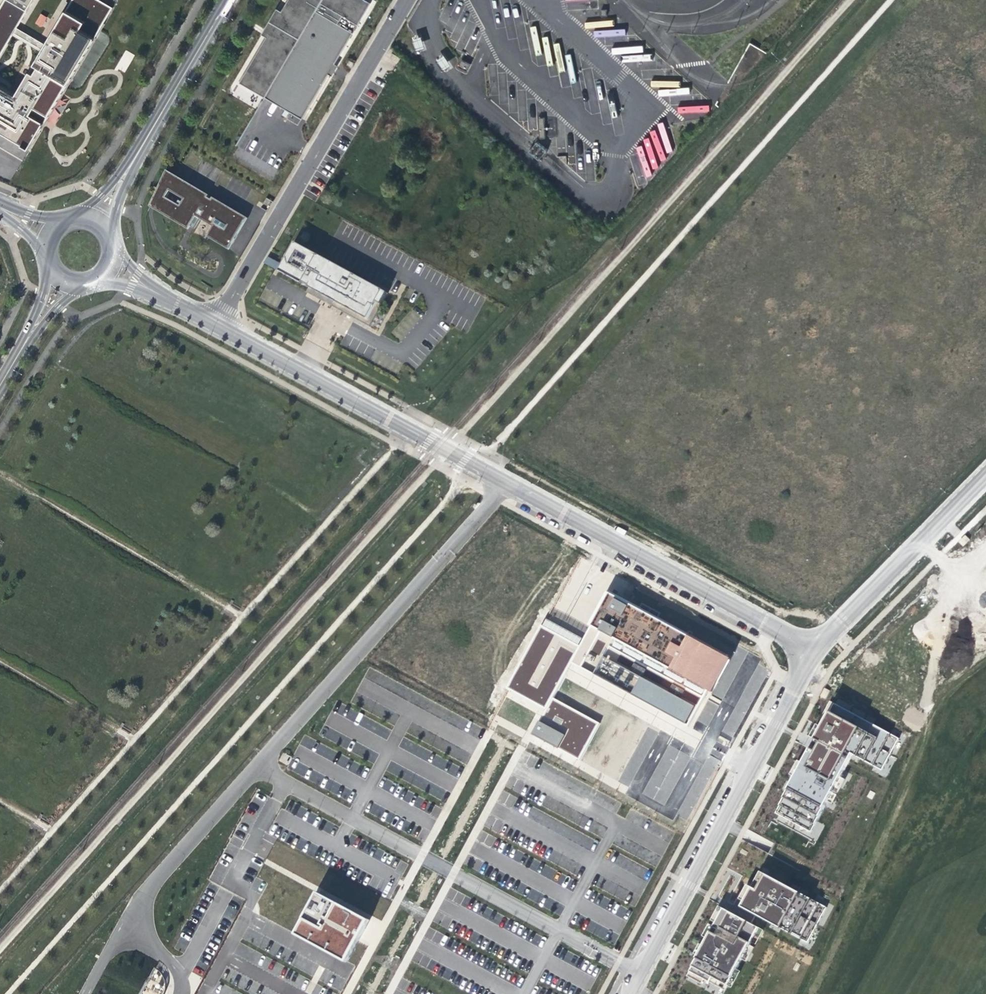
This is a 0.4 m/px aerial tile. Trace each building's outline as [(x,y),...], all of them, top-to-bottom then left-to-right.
[(91,2),(92,0),(72,0),(46,44),(16,27),(32,0),(5,0),(0,8),(0,56),(13,35),(42,51),(16,95),(0,85),(0,131),(30,148),(110,13),(91,2)] [(100,0),(92,0),(91,2),(110,13),(113,7),(100,0)] [(240,83),(302,119),(339,58),(371,3),(365,0),(289,0),(282,12),(267,37),(240,83)] [(262,34),(267,37),(282,12),(277,9),(262,34)] [(39,14),(35,24),(43,27),(46,16),(39,14)] [(422,36),(413,40),(417,51),(426,48),(422,36)] [(125,73),(134,55),(126,50),(116,68),(125,73)] [(401,58),(393,53),(390,57),(398,62),(401,58)] [(452,65),(445,55),(437,61),(444,71),(452,65)] [(468,71),(471,65),(462,60),(459,67),(468,71)] [(540,160),(547,152),(547,150),(538,142),(537,142),(529,150),(530,152),(539,160),(540,160)] [(150,208),(154,210),(161,195),(166,198),(170,190),(184,199),(201,209),(207,198),(208,199),(209,197),(167,171),(150,208)] [(161,195),(154,210),(188,231),(191,228),(194,230),(200,220),(213,228),(207,238),(228,251),(234,241),(239,233),(209,214),(216,204),(212,201),(208,199),(207,198),(201,209),(184,199),(180,207),(166,198),(161,195)] [(213,199),(212,201),(216,204),(209,214),(239,233),(247,220),(213,199)] [(296,244),(280,272),(309,288),(334,302),(333,303),(369,327),(387,293),(322,258),(296,244)] [(268,257),(264,263),(275,270),(279,263),(268,257)] [(317,299),(369,327),(333,303),(334,302),(309,288),(306,293),(317,299)] [(581,648),(542,627),(508,689),(547,710),(533,735),(581,761),(600,725),(554,700),(573,663),(689,726),(727,656),(611,593),(581,648)] [(832,725),(827,722),(823,730),(817,742),(878,776),(897,742),(873,727),(841,709),(832,725)] [(677,814),(687,820),(727,742),(720,739),(721,736),(708,729),(705,736),(707,737),(704,743),(712,747),(704,763),(677,750),(670,764),(662,760),(656,773),(662,776),(659,781),(651,777),(643,794),(651,798),(647,806),(674,820),(677,814)] [(806,742),(769,803),(788,813),(790,810),(807,818),(838,759),(806,742)] [(757,876),(752,873),(748,881),(742,893),(803,927),(822,893),(798,878),(766,860),(757,876)] [(730,893),(727,892),(693,954),(713,964),(715,961),(731,969),(762,910),(730,893)] [(284,904),(282,903),(261,941),(311,968),(332,930),(291,908),(284,904)] [(148,962),(132,963),(117,974),(106,993),(164,993),(164,986),(162,972),(148,962)]
